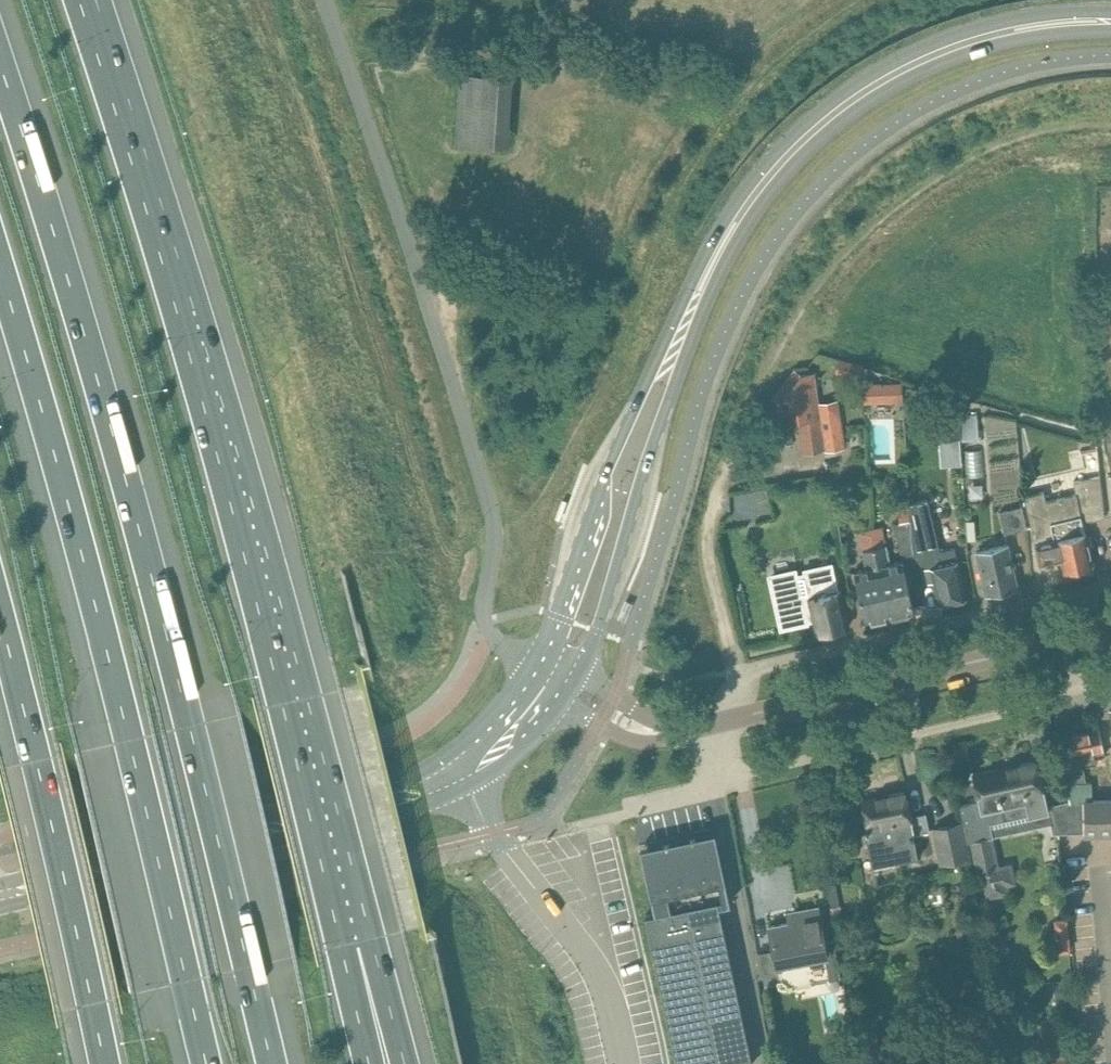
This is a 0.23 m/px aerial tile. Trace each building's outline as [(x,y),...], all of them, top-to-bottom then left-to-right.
[(512,146),(517,75),(463,71),(458,142),(512,146)] [(800,375),(776,408),(778,425),(796,422),(801,455),(823,452),(817,404),(812,374),(800,375)] [(863,382),(862,382),(863,402),(864,402),(900,401),(902,400),(901,381),(898,381),(863,382)] [(836,401),(817,404),(823,452),(843,449),(836,401)] [(958,402),(935,404),(938,440),(960,438),(958,402)] [(1104,517),(1104,516),(1100,475),(1073,481),(1076,494),(1046,501),(1044,491),(1024,496),(1039,564),(1061,558),(1066,576),(1093,569),(1082,521),(1092,519),(1092,520),(1104,518),(1104,517)] [(1021,506),(999,512),(1004,533),(1026,528),(1021,506)] [(893,523),(900,555),(913,552),(908,515),(898,517),(899,522),(893,523)] [(929,583),(934,581),(939,603),(948,601),(950,603),(956,602),(957,599),(966,597),(962,582),(964,582),(963,579),(962,580),(954,548),(940,551),(936,535),(922,538),(928,567),(925,568),(929,583)] [(985,594),(1017,587),(1008,544),(976,552),(985,594)] [(885,545),(874,547),(890,616),(913,611),(902,560),(889,563),(885,545)] [(890,616),(874,547),(863,550),(867,568),(854,571),(865,622),(890,616)] [(797,571),(772,577),(783,627),(779,628),(780,630),(809,624),(808,622),(814,621),(816,631),(817,634),(848,627),(847,624),(840,591),(839,592),(833,565),(804,572),(797,573),(797,571)] [(990,822),(1048,809),(1037,760),(974,774),(973,770),(956,774),(985,896),(1007,891),(1001,866),(997,867),(990,836),(993,836),(990,822)] [(906,790),(862,800),(868,827),(864,827),(871,856),(873,865),(896,860),(919,855),(914,833),(930,830),(926,812),(914,815),(914,817),(912,818),(906,790)] [(1069,800),(1051,805),(1057,833),(1076,833),(1069,800)] [(934,828),(941,862),(969,856),(962,822),(934,828)] [(640,848),(654,913),(646,914),(678,1063),(752,1063),(718,906),(730,903),(715,831),(640,848)] [(757,953),(760,972),(757,977),(778,973),(776,965),(790,963),(788,957),(806,953),(807,959),(827,955),(818,908),(798,911),(799,920),(768,926),(773,951),(757,953)] [(1066,918),(1055,919),(1056,931),(1054,931),(1053,932),(1053,934),(1053,936),(1054,938),(1055,939),(1057,939),(1058,951),(1069,950),(1066,918)]
